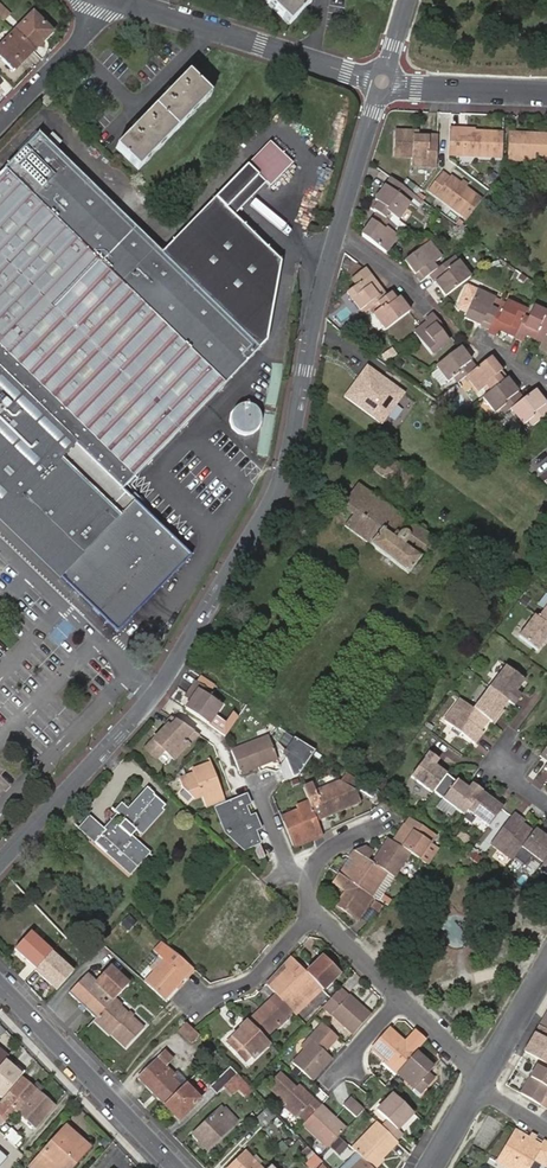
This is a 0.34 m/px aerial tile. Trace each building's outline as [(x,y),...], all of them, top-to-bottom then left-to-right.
[(291,22),(312,0),(267,0),(291,22)] [(4,10),(0,15),(0,20),(4,24),(11,17),(4,10)] [(13,33),(32,51),(51,32),(32,14),(13,33)] [(32,51),(13,33),(0,46),(0,60),(12,72),(32,51)] [(191,72),(118,147),(140,169),(213,94),(191,72)] [(49,91),(42,99),(48,105),(55,98),(49,91)] [(119,632),(191,555),(122,491),(266,340),(280,263),(233,217),(226,210),(257,177),(269,188),(291,165),(269,143),(162,254),(40,133),(0,174),(0,519),(119,632)] [(413,167),(438,169),(439,140),(418,140),(412,139),(412,134),(394,134),(394,158),(413,160),(413,167)] [(450,134),(450,150),(463,151),(463,159),(496,160),(497,136),(450,134)] [(546,160),(546,136),(509,135),(509,158),(546,160)] [(233,217),(264,183),(257,177),(226,210),(233,217)] [(432,193),(466,217),(480,197),(455,179),(452,182),(444,177),(432,193)] [(417,197),(392,178),(387,186),(412,205),(417,197)] [(380,215),(390,222),(394,217),(400,221),(412,205),(387,186),(380,197),(382,198),(379,203),(377,201),(371,208),(380,215)] [(364,235),(390,254),(401,238),(394,233),(398,228),(390,222),(380,215),(364,235)] [(426,247),(408,261),(424,282),(432,276),(442,268),(439,262),(443,258),(432,242),(426,247)] [(440,287),(448,297),(473,279),(457,257),(442,268),(432,276),(437,283),(439,282),(442,285),(440,287)] [(373,309),(378,305),(389,296),(372,274),(367,267),(354,278),(359,284),(349,291),(363,310),(370,305),(373,309)] [(466,318),(491,329),(499,310),(500,308),(495,305),(498,300),(479,290),(468,316),(466,318)] [(375,314),(388,331),(412,313),(396,291),(389,296),(378,305),(381,310),(375,314)] [(506,334),(517,339),(526,318),(528,312),(508,303),(504,313),(499,310),(491,329),(489,333),(499,336),(501,332),(506,334)] [(535,308),(529,320),(526,318),(517,339),(526,343),(528,336),(543,343),(546,335),(546,313),(535,308)] [(435,315),(428,320),(430,322),(417,333),(434,355),(452,342),(445,332),(447,330),(435,315)] [(460,384),(468,377),(478,369),(462,348),(434,370),(431,373),(441,386),(448,380),(450,383),(455,378),(460,384)] [(486,388),(491,394),(509,380),(493,359),(478,369),(468,377),(480,392),(486,388)] [(405,395),(367,367),(343,398),(381,426),(405,395)] [(505,416),(511,411),(524,401),(509,380),(491,394),(484,399),(495,415),(501,411),(505,416)] [(533,428),(546,417),(546,408),(535,392),(524,401),(511,411),(523,427),(529,422),(533,428)] [(246,405),(245,405),(240,405),(240,406),(238,406),(238,407),(237,407),(236,408),(235,409),(234,409),(233,410),(233,411),(232,412),(232,413),(231,414),(231,415),(230,415),(230,416),(230,418),(230,419),(230,420),(230,421),(230,422),(230,423),(230,424),(231,425),(231,426),(231,427),(232,428),(233,429),(234,431),(235,431),(236,432),(237,433),(238,433),(239,434),(240,434),(241,435),(242,435),(243,435),(244,435),(245,435),(247,435),(248,435),(250,434),(251,434),(252,434),(253,433),(254,432),(255,431),(256,431),(256,430),(257,429),(258,428),(258,427),(259,426),(259,425),(260,424),(260,423),(260,422),(260,421),(260,420),(260,419),(260,418),(260,417),(260,416),(259,415),(259,414),(258,413),(258,412),(257,411),(257,410),(256,409),(255,409),(255,408),(254,407),(253,407),(252,406),(251,406),(250,406),(249,405),(248,405),(247,405),(246,405)] [(376,470),(402,491),(413,477),(385,457),(376,470)] [(411,570),(419,559),(433,541),(424,534),(427,530),(419,525),(416,528),(358,484),(341,505),(353,514),(344,526),(409,573),(411,570)] [(426,564),(419,559),(411,570),(417,575),(426,564)] [(538,617),(546,623),(546,606),(538,617)] [(535,615),(519,636),(538,650),(544,642),(546,639),(546,623),(538,617),(535,615)] [(508,701),(514,705),(521,695),(520,694),(516,692),(518,689),(519,687),(525,680),(506,665),(490,687),(508,701)] [(211,690),(196,680),(187,691),(193,696),(189,701),(185,706),(208,722),(221,703),(208,694),(211,690)] [(508,701),(490,687),(473,709),(489,721),(492,723),(502,709),(508,701)] [(184,696),(189,701),(193,696),(187,691),(184,696)] [(444,721),(476,744),(481,737),(478,735),(481,731),(489,721),(473,709),(460,699),(444,721)] [(502,709),(492,723),(494,724),(504,711),(502,709)] [(201,734),(179,719),(172,725),(170,723),(147,745),(157,756),(164,749),(174,759),(201,734)] [(231,748),(240,773),(261,765),(277,759),(269,735),(231,748)] [(290,755),(281,766),(285,780),(299,774),(307,763),(315,752),(294,739),(285,751),(290,755)] [(439,761),(429,753),(411,777),(432,794),(447,775),(439,769),(435,766),(436,764),(439,761)] [(218,804),(227,800),(212,761),(193,768),(195,772),(180,777),(183,784),(194,796),(203,793),(208,807),(218,804)] [(482,792),(483,791),(473,784),(471,787),(469,789),(465,786),(457,780),(443,799),(456,810),(464,815),(468,810),(482,792)] [(315,784),(305,787),(310,801),(317,820),(362,803),(357,791),(343,781),(317,790),(315,784)] [(92,845),(103,855),(111,847),(133,867),(146,853),(129,838),(134,833),(138,836),(165,806),(148,790),(127,813),(122,809),(115,816),(123,823),(117,830),(111,824),(102,834),(92,845)] [(246,804),(251,802),(247,792),(235,797),(227,800),(218,804),(228,830),(235,837),(241,834),(246,847),(260,841),(255,828),(261,825),(258,817),(252,819),(250,814),(246,804)] [(490,798),(482,792),(468,810),(490,827),(504,808),(490,798)] [(505,806),(492,796),(490,798),(504,808),(505,806)] [(456,810),(443,799),(437,807),(447,815),(448,813),(452,816),(456,810)] [(283,822),(292,845),(312,837),(313,839),(323,835),(322,833),(317,820),(310,801),(296,806),(298,810),(300,815),(283,822)] [(281,817),(283,822),(300,815),(298,810),(281,817)] [(522,848),(534,833),(519,822),(515,819),(517,816),(514,814),(490,845),(512,862),(522,848)] [(102,834),(86,820),(76,831),(92,845),(102,834)] [(408,826),(406,825),(402,830),(395,841),(411,853),(420,859),(431,843),(436,835),(412,820),(408,826)] [(536,830),(534,833),(522,848),(543,864),(546,859),(546,838),(544,835),(536,830)] [(235,837),(246,847),(241,834),(235,837)] [(387,872),(394,877),(411,853),(395,841),(390,838),(373,863),(387,872)] [(439,849),(431,843),(420,859),(429,865),(439,849)] [(111,847),(103,855),(126,876),(133,867),(111,847)] [(374,852),(366,847),(356,851),(368,859),(374,852)] [(368,859),(356,851),(351,858),(355,861),(349,869),(344,877),(369,893),(371,895),(387,872),(373,863),(368,859)] [(543,864),(539,870),(546,876),(546,859),(543,864)] [(341,874),(344,877),(349,869),(345,867),(341,874)] [(354,915),(369,893),(344,877),(341,874),(335,882),(347,890),(338,903),(354,915)] [(238,899),(210,929),(238,954),(256,934),(251,930),(276,903),(248,878),(233,895),(238,899)] [(511,898),(504,905),(514,913),(520,906),(511,898)] [(382,906),(375,900),(371,905),(379,911),(382,906)] [(464,923),(445,922),(444,943),(463,944),(464,923)] [(29,933),(14,950),(35,969),(50,952),(29,933)] [(50,954),(34,972),(56,991),(71,973),(50,954)] [(166,960),(144,982),(163,999),(193,968),(178,956),(171,964),(166,960)] [(306,972),(291,956),(277,971),(283,977),(270,990),(274,994),(291,1011),(317,984),(306,972)] [(323,956),(306,972),(317,984),(322,989),(339,973),(323,956)] [(68,993),(95,1018),(112,1000),(128,984),(111,968),(105,973),(103,971),(100,975),(102,977),(96,983),(86,974),(68,993)] [(283,977),(277,971),(265,984),(270,990),(283,977)] [(322,989),(317,984),(291,1011),(291,1012),(295,1015),(322,989)] [(351,1034),(368,1015),(350,998),(349,1000),(345,997),(337,990),(330,998),(321,1007),(351,1034)] [(291,1011),(274,994),(247,1020),(263,1038),(274,1028),(285,1018),(291,1012),(291,1011)] [(95,1018),(94,1020),(109,1035),(110,1033),(124,1046),(141,1028),(112,1000),(95,1018)] [(288,1020),(285,1018),(274,1028),(277,1030),(288,1020)] [(263,1038),(247,1020),(239,1027),(241,1029),(226,1042),(238,1053),(242,1049),(249,1056),(252,1059),(268,1044),(263,1038)] [(178,1029),(191,1043),(198,1035),(186,1022),(178,1029)] [(302,1073),(310,1080),(330,1058),(321,1049),(327,1043),(334,1035),(321,1023),(314,1031),(307,1039),(311,1041),(291,1063),(302,1073)] [(414,1051),(425,1040),(414,1029),(403,1040),(389,1027),(373,1045),(386,1058),(389,1056),(400,1067),(414,1051)] [(527,1052),(546,1064),(546,1030),(541,1027),(533,1040),(535,1041),(533,1044),(531,1043),(527,1052)] [(244,1060),(249,1056),(242,1049),(238,1053),(244,1060)] [(137,1076),(163,1103),(180,1086),(171,1076),(173,1073),(165,1064),(171,1058),(164,1050),(137,1076)] [(400,1067),(397,1070),(413,1086),(414,1084),(421,1090),(434,1077),(427,1071),(431,1067),(414,1051),(400,1067)] [(385,1059),(397,1070),(400,1067),(389,1056),(386,1058),(385,1059)] [(4,1060),(0,1065),(0,1099),(1,1100),(21,1076),(22,1075),(4,1060)] [(224,1085),(236,1073),(229,1065),(208,1085),(216,1093),(224,1085)] [(520,1095),(546,1111),(546,1096),(546,1095),(546,1075),(536,1068),(520,1095)] [(307,1119),(322,1104),(300,1081),(296,1085),(282,1070),(269,1083),(287,1100),(300,1113),(307,1119)] [(234,1095),(246,1083),(236,1073),(224,1085),(234,1095)] [(55,1106),(21,1076),(1,1100),(0,1101),(0,1123),(14,1108),(35,1127),(55,1106)] [(180,1086),(163,1103),(179,1119),(199,1098),(194,1093),(196,1091),(185,1081),(180,1086)] [(379,1125),(393,1138),(399,1131),(395,1127),(410,1111),(390,1092),(374,1109),(385,1120),(379,1125)] [(349,1095),(342,1101),(355,1115),(362,1107),(349,1095)] [(297,1116),(300,1113),(287,1100),(284,1104),(297,1116)] [(346,1127),(322,1104),(307,1119),(304,1123),(328,1146),(346,1127)] [(207,1148),(236,1120),(220,1105),(192,1133),(207,1148)] [(263,1125),(275,1113),(267,1105),(255,1117),(263,1125)] [(359,1157),(369,1167),(395,1140),(393,1138),(379,1125),(375,1121),(350,1147),(353,1151),(359,1157)] [(88,1147),(66,1127),(30,1166),(32,1167),(70,1167),(88,1147)] [(5,1147),(12,1141),(0,1129),(0,1143),(5,1147)] [(498,1160),(513,1167),(526,1167),(531,1160),(544,1167),(546,1162),(546,1145),(541,1141),(538,1146),(532,1142),(527,1140),(514,1133),(498,1160)] [(339,1154),(347,1146),(339,1138),(331,1146),(339,1154)] [(227,1167),(262,1167),(244,1149),(226,1167),(227,1167)] [(369,1167),(359,1157),(353,1151),(338,1167),(371,1167),(369,1167)] [(311,1167),(313,1167),(321,1161),(316,1156),(307,1164),(311,1167)] [(498,1160),(495,1165),(501,1167),(513,1167),(498,1160)]
